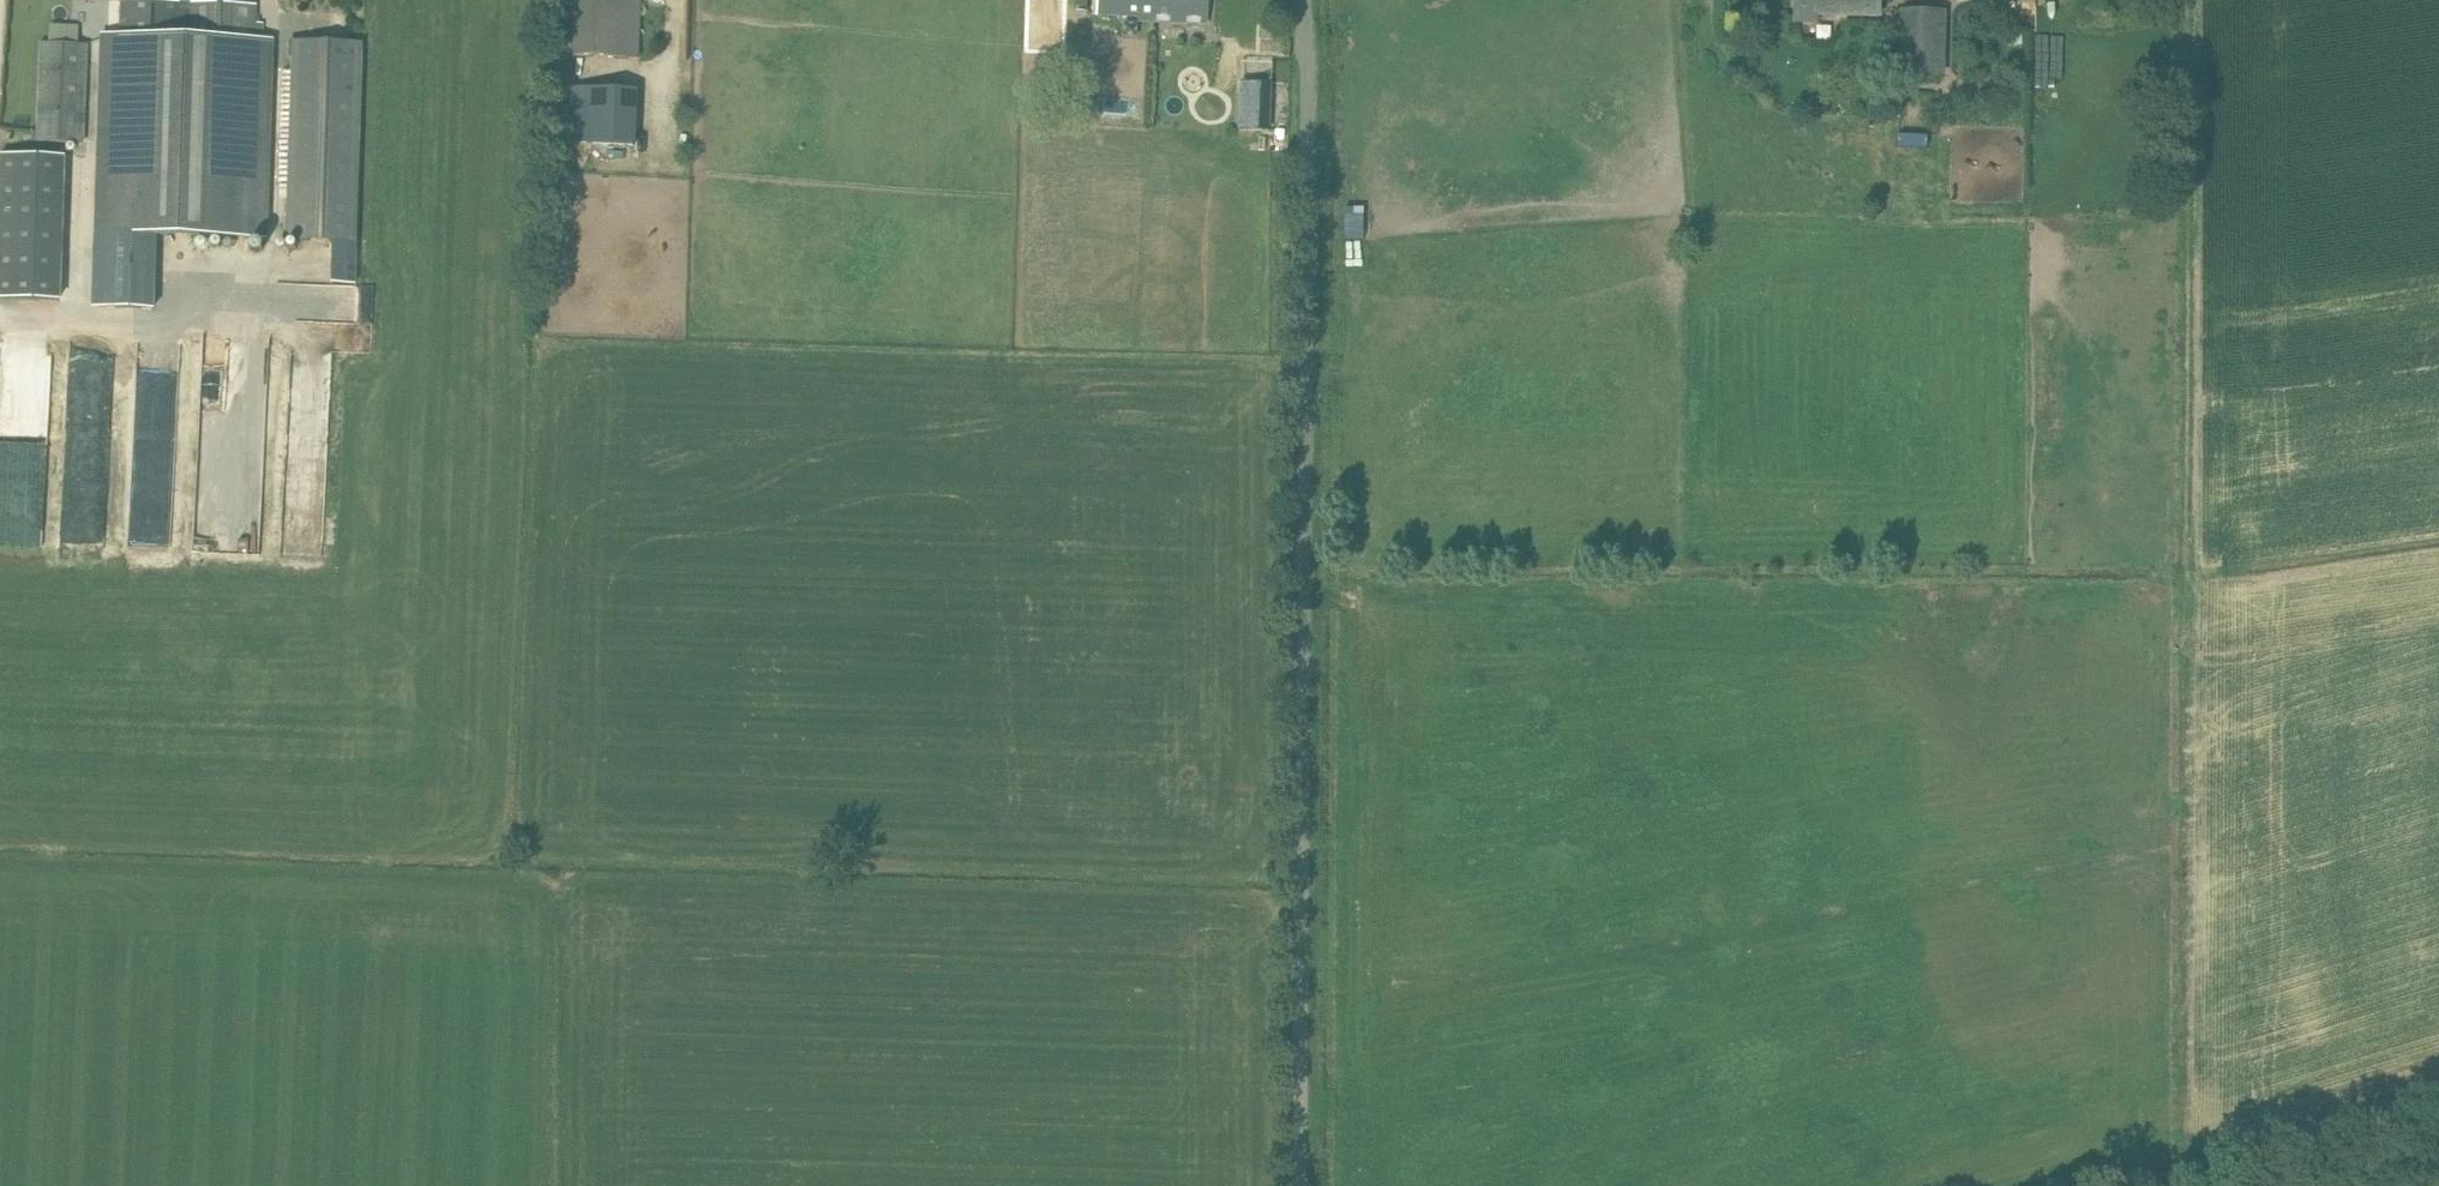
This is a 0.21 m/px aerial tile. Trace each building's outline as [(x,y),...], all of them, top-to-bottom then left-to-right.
[(91,306),(154,308),(156,235),(268,239),(275,40),(263,39),(264,22),(256,21),(256,3),(165,0),(120,0),(118,34),(100,34),(94,233),(91,306)] [(640,0),(576,0),(573,55),(611,57),(610,65),(625,66),(625,58),(638,58),(640,0)] [(1027,51),(1065,52),(1066,0),(1028,0),(1027,51)] [(1156,0),(1100,0),(1100,14),(1141,16),(1140,20),(1155,21),(1156,0)] [(1155,21),(1207,24),(1208,0),(1156,0),(1155,21)] [(1880,0),(1796,0),(1795,21),(1815,21),(1815,13),(1879,14),(1880,0)] [(1904,11),(1904,36),(1942,37),(1943,12),(1904,11)] [(87,44),(79,44),(80,25),(50,24),(50,43),(43,42),(39,141),(83,142),(87,44)] [(361,244),(367,44),(294,42),(288,241),(361,244)] [(1272,81),(1242,80),(1240,125),(1270,126),(1272,81)] [(572,86),(570,141),(634,144),(637,89),(572,86)] [(60,298),(63,153),(0,152),(0,297),(60,298)] [(1342,239),(1362,239),(1362,205),(1342,205),(1342,239)]
